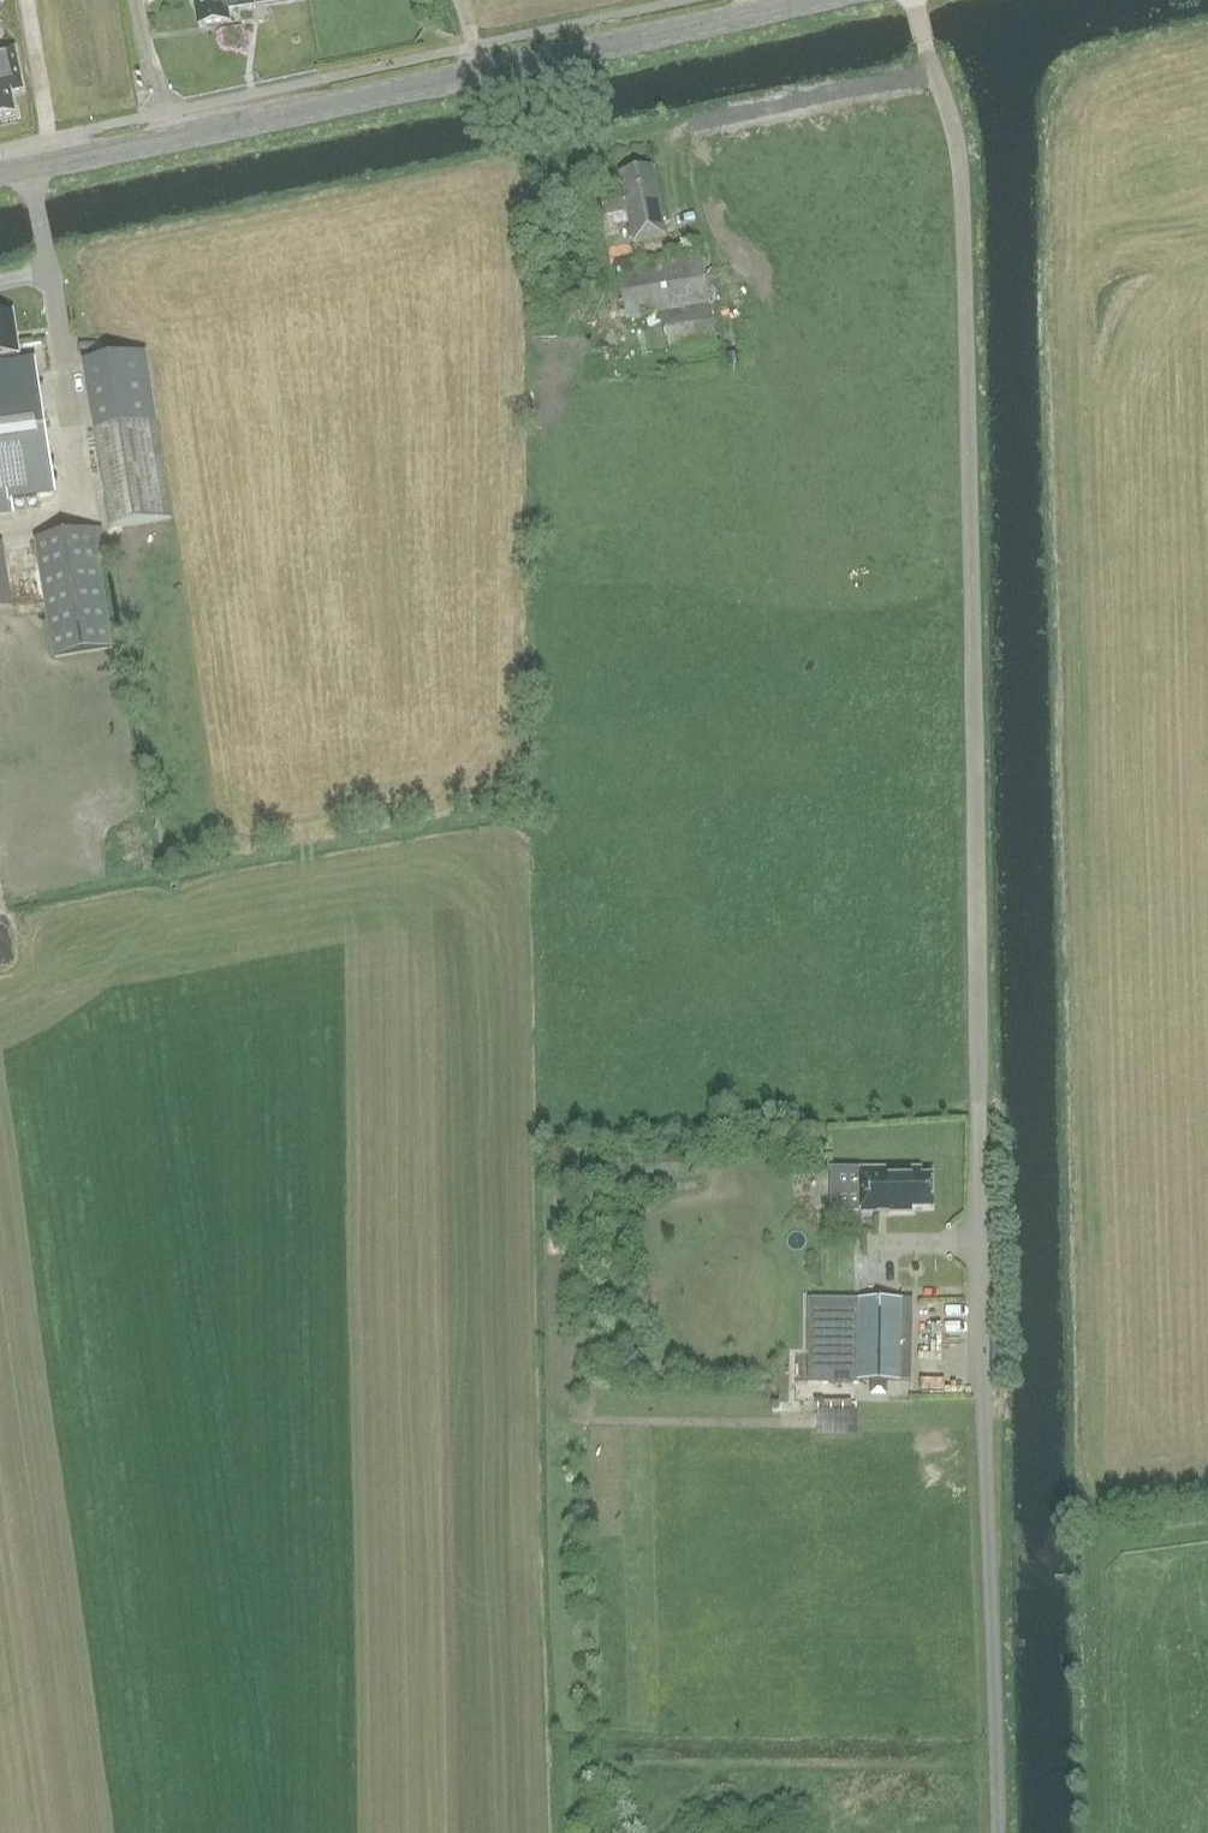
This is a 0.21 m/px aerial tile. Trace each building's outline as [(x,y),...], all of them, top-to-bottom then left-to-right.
[(252,4),(251,0),(200,0),(203,23),(223,20),(222,8),(252,4)] [(15,49),(0,53),(0,118),(15,115),(11,93),(24,91),(15,49)] [(634,244),(666,237),(652,167),(619,174),(624,198),(599,203),(602,217),(614,215),(616,223),(629,220),(634,244)] [(670,350),(716,342),(701,255),(617,269),(626,319),(663,312),(670,350)] [(14,513),(13,505),(55,498),(36,365),(21,368),(19,355),(13,314),(0,315),(0,515),(14,513)] [(84,363),(110,530),(172,520),(146,354),(84,363)] [(102,529),(36,540),(55,658),(113,648),(99,558),(107,557),(102,529)] [(832,1174),(832,1211),(859,1211),(859,1214),(876,1214),(876,1210),(888,1210),(888,1214),(914,1214),(914,1208),(933,1208),(933,1177),(921,1177),(921,1171),(859,1171),(859,1173),(832,1174)] [(913,1382),(913,1300),(808,1299),(808,1383),(859,1384),(859,1382),(913,1382)]
